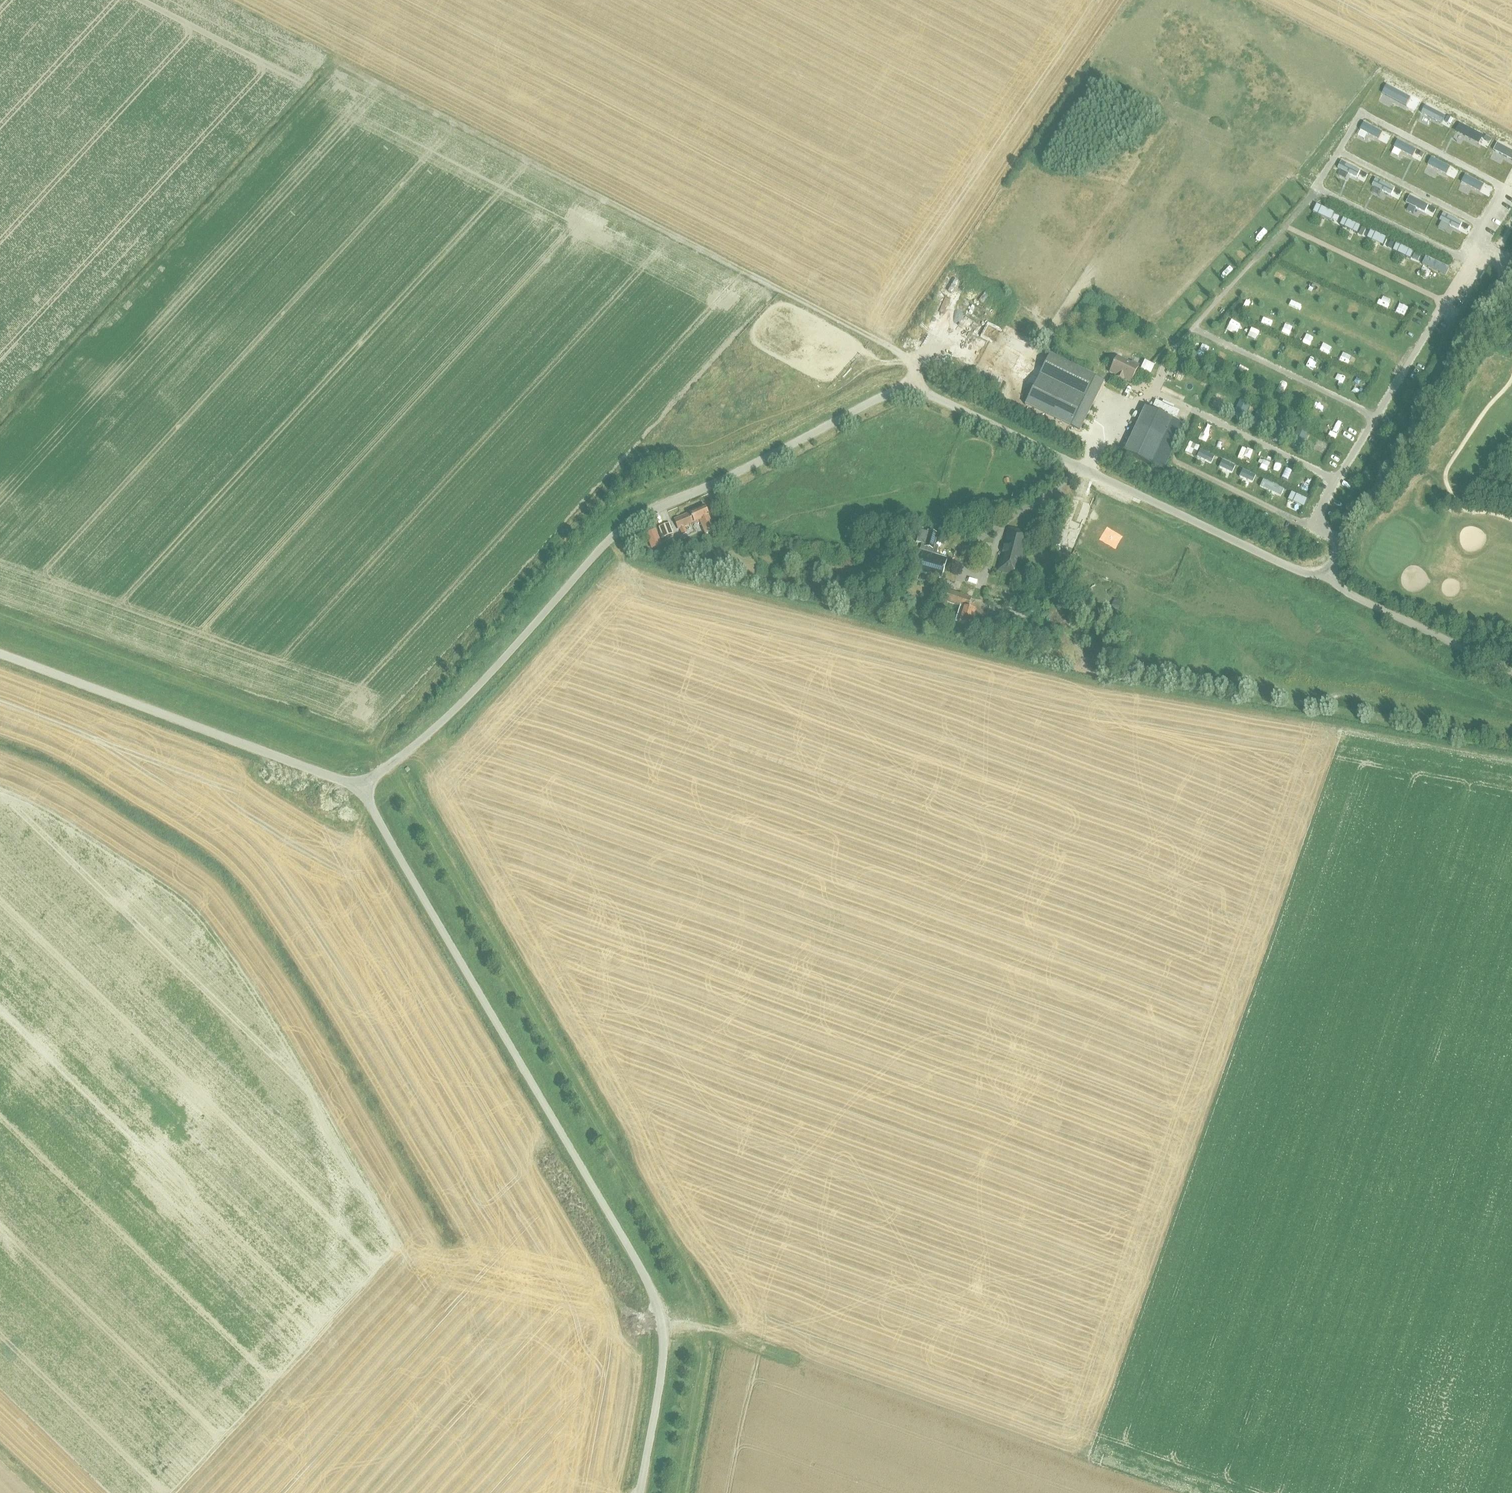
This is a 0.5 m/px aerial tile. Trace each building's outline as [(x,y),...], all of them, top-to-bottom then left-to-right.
[(953,342),(958,327),(950,325),(945,340),(953,342)] [(1050,351),(1039,376),(1025,405),(1079,431),(1090,408),(1081,403),(1096,374),(1050,351)] [(1116,359),(1109,372),(1116,376),(1115,378),(1122,381),(1123,379),(1130,383),(1138,368),(1131,364),(1130,366),(1116,359)] [(990,377),(989,390),(1005,390),(1005,378),(990,377)] [(1219,391),(1215,400),(1225,404),(1229,395),(1219,391)] [(1155,400),(1151,408),(1175,419),(1178,411),(1155,400)] [(1184,425),(1145,407),(1124,453),(1163,471),(1184,425)] [(1329,452),(1332,445),(1318,439),(1315,446),(1329,452)] [(1340,457),(1345,445),(1340,443),(1338,448),(1334,447),(1331,454),(1340,457)] [(1193,444),(1191,449),(1202,454),(1204,449),(1193,444)] [(686,533),(684,527),(699,520),(705,535),(711,533),(712,526),(710,521),(704,507),(675,520),(678,529),(679,529),(682,535),(686,533)] [(669,524),(658,528),(662,538),(673,534),(669,524)] [(1008,528),(997,571),(1016,576),(1028,533),(1008,528)] [(645,533),(649,544),(659,540),(655,529),(645,533)] [(919,552),(914,570),(941,578),(947,559),(934,556),(937,548),(932,547),(936,535),(920,530),(917,542),(921,544),(919,552)] [(864,534),(859,550),(869,553),(874,536),(864,534)] [(958,624),(970,628),(976,611),(968,609),(971,598),(945,590),(940,606),(946,608),(947,604),(962,609),(958,624)] [(1118,611),(1119,604),(1112,602),(1111,610),(1118,611)]
